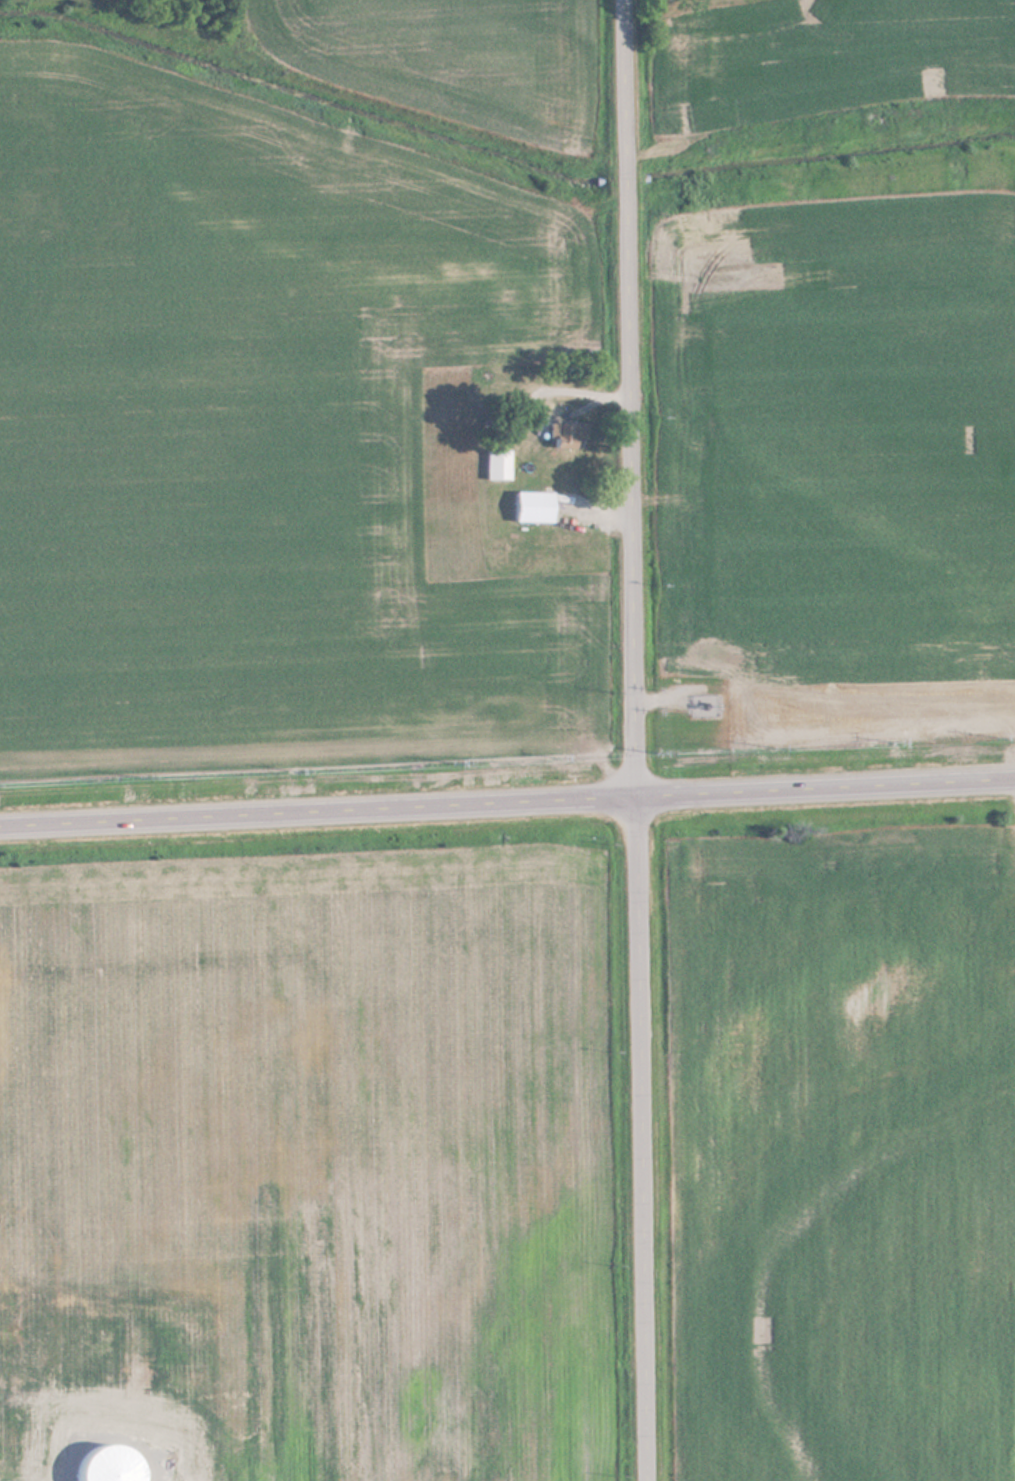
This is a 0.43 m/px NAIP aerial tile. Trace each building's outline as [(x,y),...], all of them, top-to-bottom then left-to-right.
[(586,424),(550,424),(550,449),(579,449),(579,439),(586,439),(586,424)] [(487,481),(510,481),(510,450),(487,450),(487,481)] [(554,493),(517,493),(517,524),(554,524),(554,493)]
